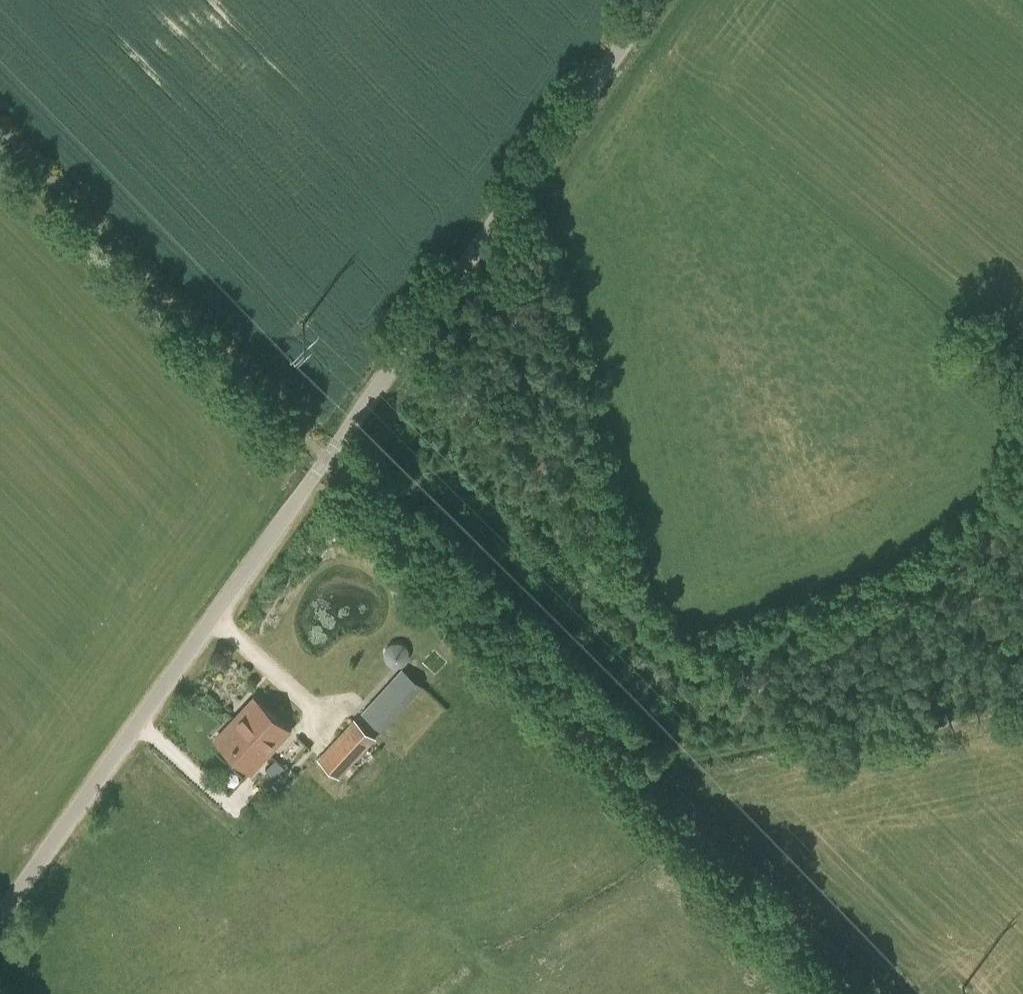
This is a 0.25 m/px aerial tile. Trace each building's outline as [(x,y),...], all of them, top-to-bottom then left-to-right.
[(402,667),(361,712),(381,731),(422,685),(402,667)] [(213,738),(251,773),(291,729),(253,695),(213,738)] [(354,717),(317,758),(339,778),(377,738),(354,717)]
